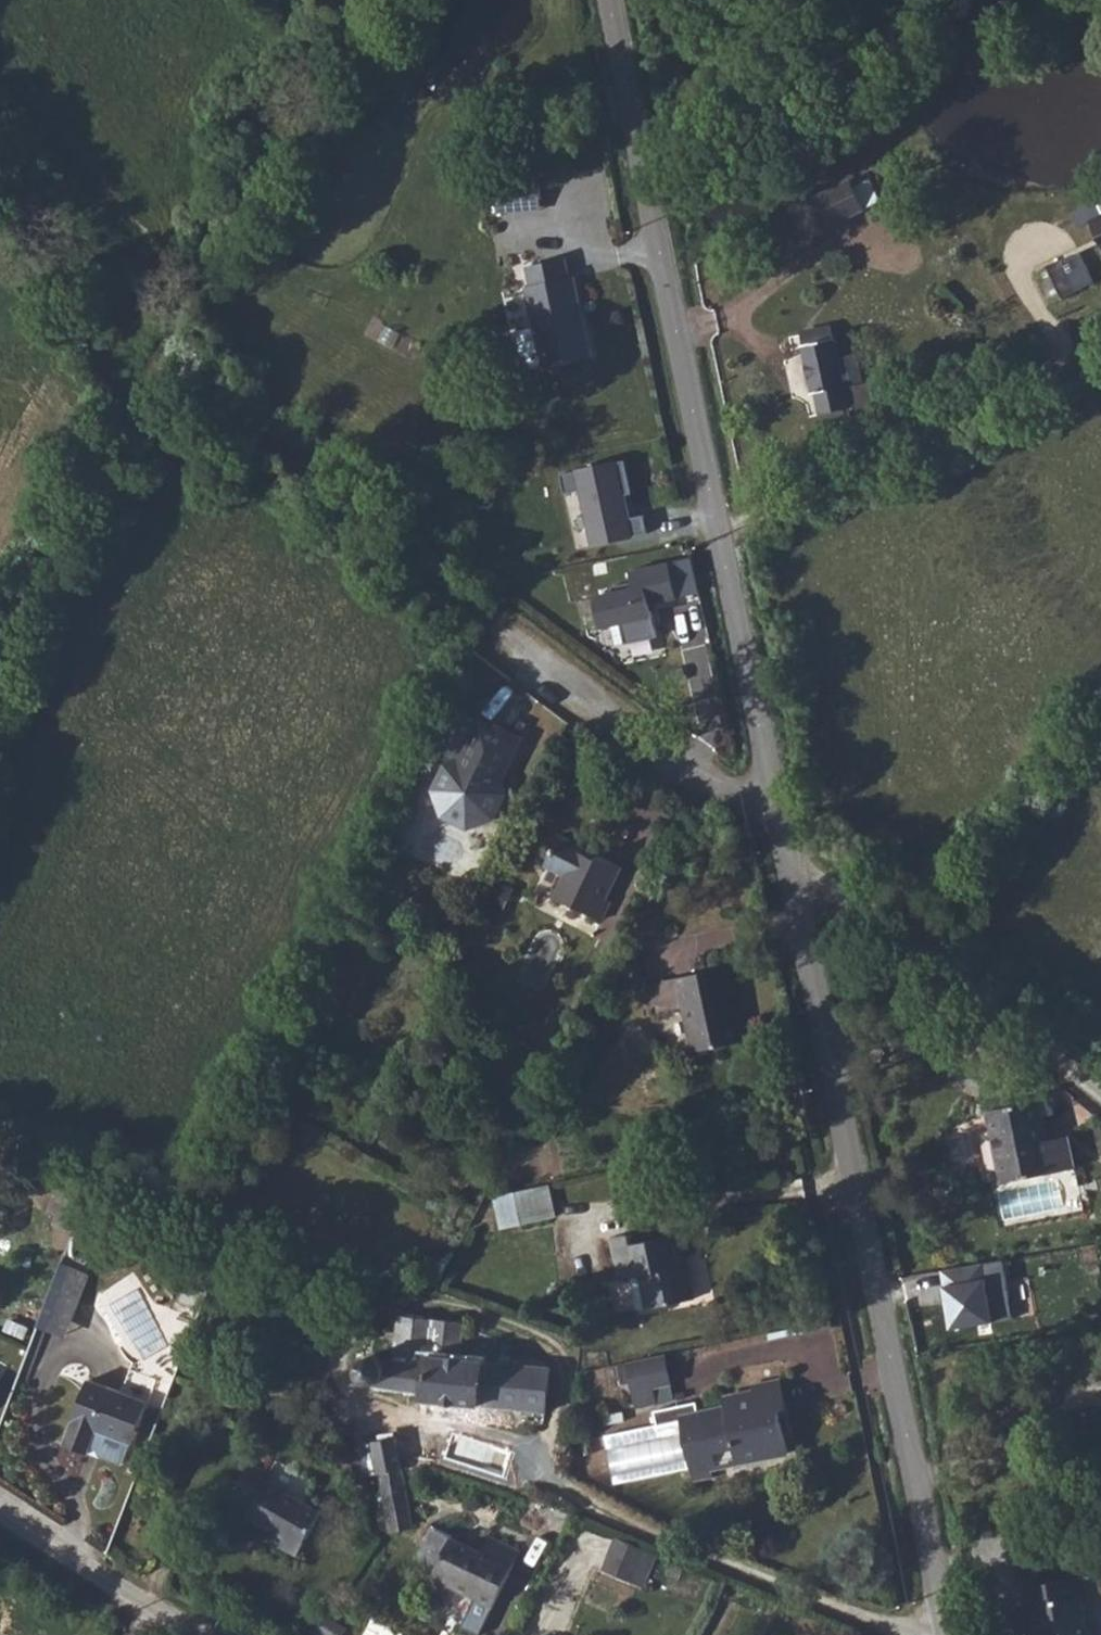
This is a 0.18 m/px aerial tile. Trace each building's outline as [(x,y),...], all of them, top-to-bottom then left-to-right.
[(863,175),(851,180),(853,186),(865,180),(863,175)] [(853,186),(851,180),(817,197),(831,227),(865,210),(853,186)] [(543,210),(542,199),(520,200),(521,211),(543,210)] [(1100,240),(1100,218),(1093,222),(1100,240)] [(1082,252),(1035,275),(1049,304),(1096,281),(1082,252)] [(543,367),(592,357),(575,277),(570,278),(566,259),(526,267),(531,286),(526,287),(534,328),(522,330),(518,337),(523,362),(530,367),(542,364),(543,367)] [(838,360),(831,325),(817,328),(818,331),(803,334),(805,345),(804,345),(814,393),(817,393),(821,415),(852,408),(854,421),(883,414),(876,381),(849,387),(848,385),(843,386),(843,384),(838,360)] [(838,360),(843,384),(862,380),(857,356),(838,360)] [(633,494),(626,461),(561,475),(565,494),(582,490),(594,545),(649,534),(644,515),(628,519),(623,496),(633,494)] [(615,594),(595,598),(602,628),(622,623),(627,645),(659,637),(651,604),(679,598),(671,563),(631,571),(633,582),(614,587),(615,594)] [(468,828),(494,819),(496,814),(492,803),(504,799),(506,795),(502,781),(522,739),(480,719),(459,761),(446,766),(453,784),(434,790),(444,816),(468,828)] [(621,867),(601,857),(599,863),(579,853),(581,847),(560,837),(545,867),(566,877),(556,898),(600,920),(610,901),(605,899),(621,867)] [(599,863),(601,857),(581,847),(579,853),(599,863)] [(741,1043),(736,1014),(726,971),(678,978),(684,1007),(694,1052),(741,1043)] [(684,1007),(678,978),(650,984),(656,1013),(684,1007)] [(741,1013),(736,1014),(741,1043),(747,1041),(741,1013)] [(1048,1140),(1040,1101),(987,1111),(1002,1184),(1076,1169),(1069,1136),(1048,1140)] [(94,1182),(64,1169),(48,1211),(78,1224),(94,1182)] [(495,1197),(502,1229),(556,1217),(549,1186),(495,1197)] [(632,1245),(630,1234),(610,1238),(619,1280),(642,1275),(649,1309),(693,1300),(679,1235),(632,1245)] [(1004,1260),(941,1271),(951,1331),(1016,1320),(1004,1260)] [(63,1280),(82,1288),(87,1274),(68,1267),(63,1280)] [(82,1288),(63,1280),(44,1329),(63,1336),(82,1288)] [(424,1401),(547,1412),(551,1368),(461,1359),(465,1324),(399,1316),(394,1361),(383,1359),(379,1357),(375,1356),(370,1356),(366,1358),(362,1361),(360,1365),(359,1368),(359,1374),(361,1378),(363,1381),(368,1384),(425,1393),(424,1401)] [(637,1407),(675,1399),(666,1357),(620,1366),(624,1384),(632,1383),(637,1407)] [(104,1434),(98,1450),(100,1456),(122,1464),(129,1444),(132,1445),(156,1380),(130,1370),(122,1393),(88,1380),(64,1445),(88,1454),(90,1447),(96,1431),(104,1434)] [(697,1402),(655,1411),(658,1425),(606,1436),(616,1484),(691,1468),(694,1481),(714,1477),(710,1455),(735,1449),(738,1464),(790,1453),(781,1410),(788,1408),(782,1380),(753,1386),(754,1392),(724,1398),(726,1407),(699,1413),(697,1402)] [(96,1431),(90,1447),(98,1450),(104,1434),(96,1431)] [(373,1441),(379,1474),(403,1469),(397,1437),(373,1441)] [(298,1556),(322,1512),(268,1482),(272,1475),(251,1463),(232,1498),(251,1509),(247,1516),(285,1538),(281,1546),(298,1556)] [(387,1514),(410,1510),(403,1469),(379,1474),(387,1514)] [(410,1510),(387,1514),(390,1531),(413,1527),(410,1510)] [(428,1587),(442,1595),(448,1584),(494,1607),(521,1552),(490,1536),(482,1552),(432,1527),(416,1558),(437,1568),(428,1587)] [(603,1570),(633,1583),(647,1551),(617,1538),(603,1570)] [(647,1551),(633,1583),(642,1587),(656,1555),(647,1551)] [(1078,1578),(1023,1587),(1027,1607),(1033,1606),(1038,1634),(1091,1634),(1089,1625),(1086,1625),(1078,1578)] [(315,1631),(321,1634),(342,1634),(346,1628),(325,1614),(315,1631)]
